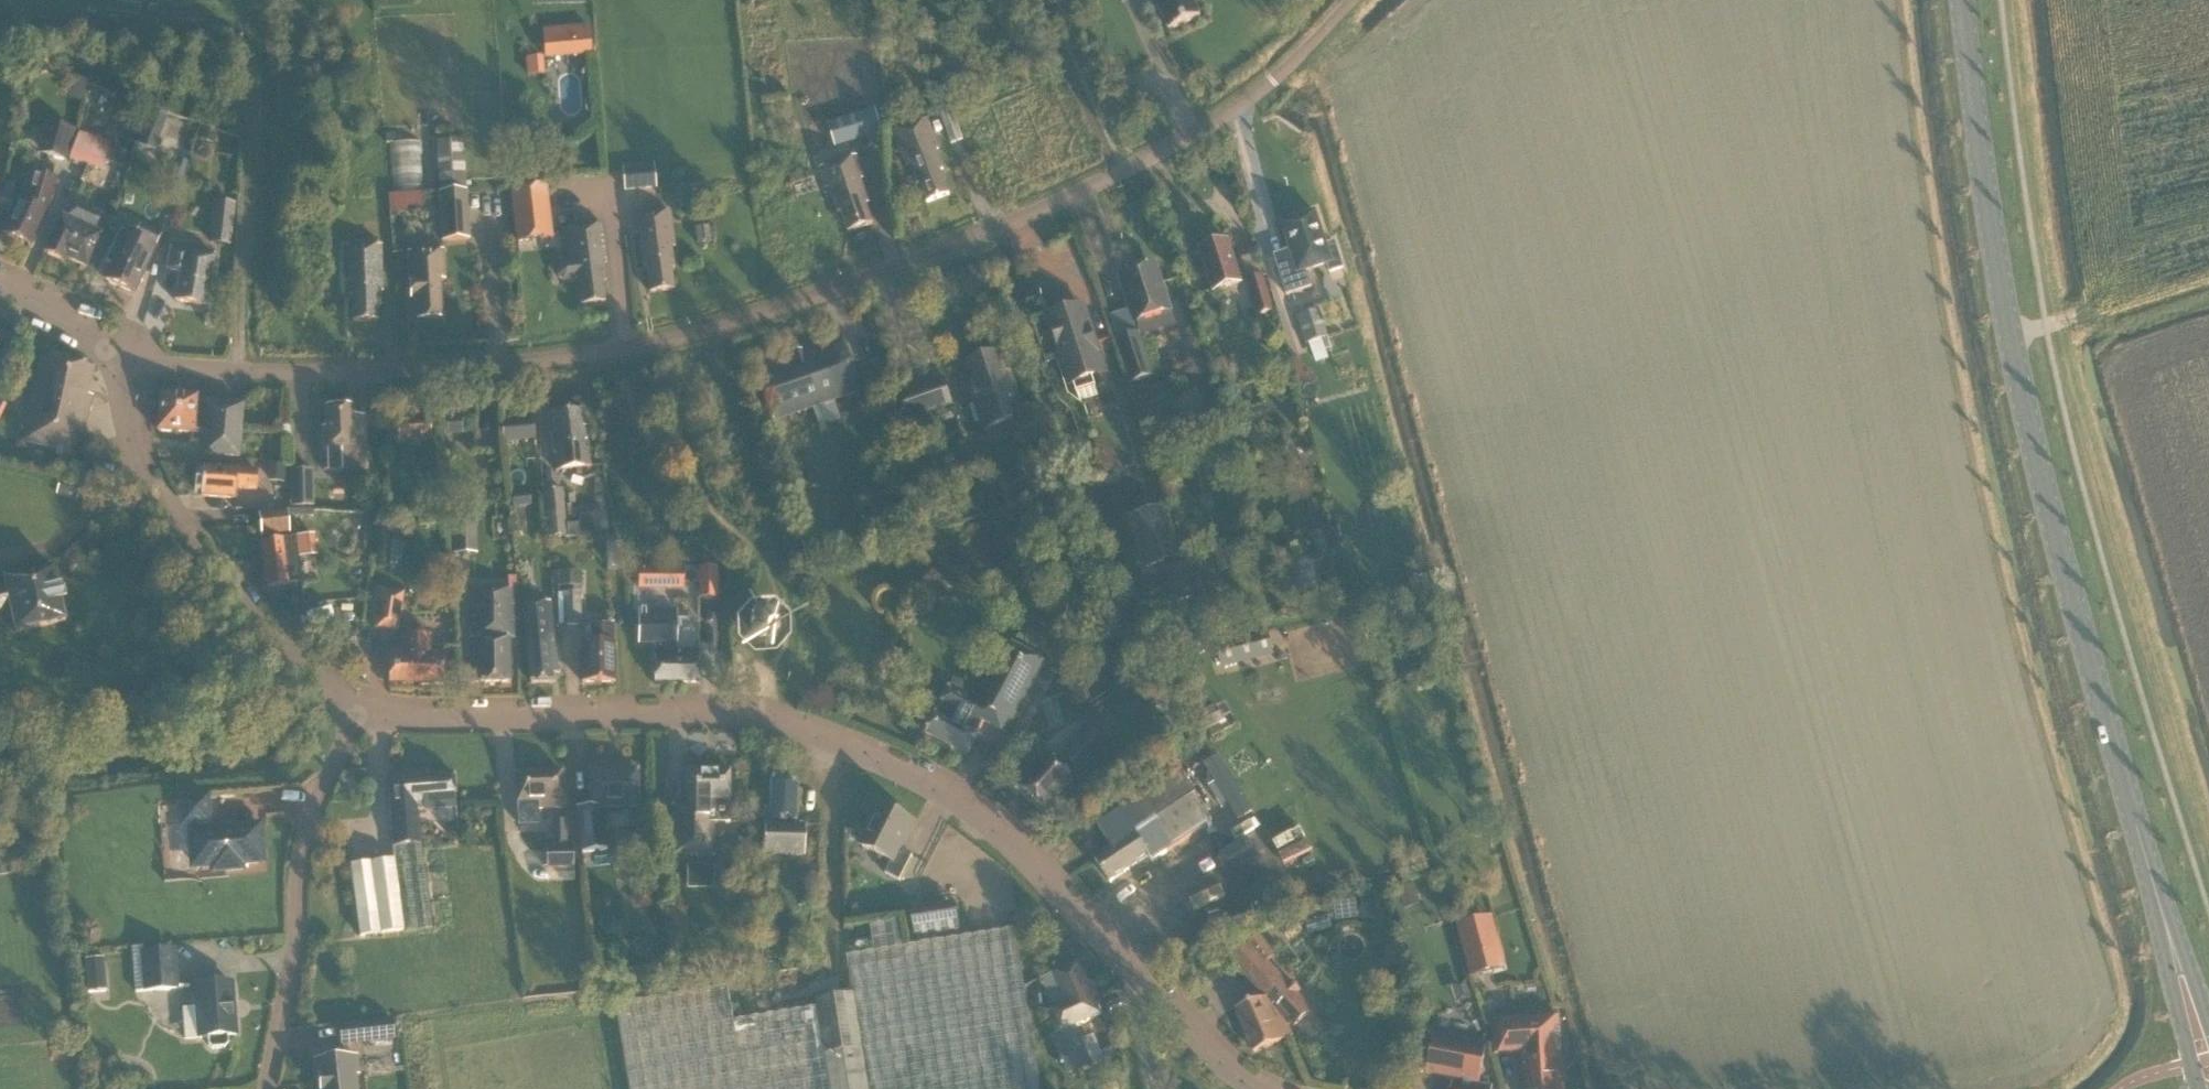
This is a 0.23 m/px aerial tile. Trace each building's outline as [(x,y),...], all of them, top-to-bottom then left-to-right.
[(1169,31),(1200,17),(1192,0),(1155,0),(1169,31)] [(588,26),(542,30),(545,57),(590,53),(588,26)] [(828,122),(835,147),(882,134),(875,109),(828,122)] [(963,139),(952,110),(939,114),(950,144),(963,139)] [(162,135),(168,118),(151,111),(144,128),(162,135)] [(936,150),(939,149),(928,120),(893,133),(906,166),(909,165),(917,185),(920,184),(927,203),(949,195),(940,171),(943,170),(936,150)] [(46,124),(39,152),(64,159),(72,131),(46,124)] [(213,145),(216,135),(202,130),(199,141),(213,145)] [(102,170),(108,153),(109,149),(80,137),(72,159),(102,170)] [(469,239),(463,138),(435,140),(441,241),(469,239)] [(428,191),(425,140),(396,141),(399,193),(428,191)] [(864,179),(856,156),(820,169),(827,189),(830,188),(839,214),(842,213),(848,233),(873,225),(866,205),(869,204),(861,180),(864,179)] [(621,168),(623,191),(655,189),(653,165),(621,168)] [(26,204),(20,201),(4,235),(30,247),(45,213),(46,213),(55,179),(35,173),(26,204)] [(545,186),(510,191),(516,243),(552,238),(545,186)] [(429,193),(395,194),(396,210),(430,209),(429,193)] [(699,194),(679,194),(679,207),(700,207),(699,194)] [(85,268),(99,239),(100,235),(93,232),(101,216),(73,203),(66,219),(61,217),(44,254),(63,262),(64,258),(85,268)] [(674,247),(673,239),(670,212),(633,217),(637,248),(640,247),(643,268),(646,268),(649,293),(673,290),(670,269),(673,269),(671,247),(674,247)] [(1276,264),(1287,296),(1312,287),(1306,271),(1327,264),(1330,272),(1343,268),(1334,243),(1326,246),(1315,212),(1282,223),(1293,259),(1276,264)] [(235,217),(214,215),(211,244),(212,244),(232,246),(235,217)] [(577,280),(581,306),(604,303),(601,282),(605,282),(602,260),(605,259),(601,224),(564,229),(568,260),(571,260),(571,262),(561,263),(558,267),(558,276),(563,280),(574,279),(574,281),(577,280)] [(139,226),(133,238),(120,232),(106,263),(111,265),(106,276),(105,277),(107,283),(118,288),(134,295),(161,236),(139,226)] [(697,244),(710,242),(708,227),(695,229),(697,244)] [(1200,250),(1214,292),(1242,283),(1228,241),(1200,250)] [(353,323),(376,322),(376,307),(379,307),(379,281),(381,281),(380,246),(343,247),(345,282),(348,282),(348,297),(352,297),(353,323)] [(180,273),(175,302),(205,307),(214,255),(170,248),(166,270),(180,273)] [(416,321),(441,319),(439,281),(444,280),(443,250),(407,252),(410,300),(415,300),(416,321)] [(1160,285),(1153,265),(1122,275),(1129,295),(1127,296),(1135,323),(1139,322),(1165,313),(1171,312),(1162,284),(1160,285)] [(1246,280),(1257,316),(1274,311),(1262,275),(1246,280)] [(1081,306),(1058,314),(1049,317),(1050,318),(1033,324),(1044,359),(1061,353),(1072,386),(1093,379),(1096,389),(1109,385),(1105,374),(1104,375),(1081,306)] [(1321,339),(1325,351),(1331,349),(1318,309),(1297,316),(1306,344),(1321,339)] [(1154,376),(1140,332),(1117,339),(1131,383),(1154,376)] [(788,357),(789,361),(755,374),(769,415),(854,386),(839,344),(804,356),(803,352),(788,357)] [(1005,376),(997,355),(964,367),(977,404),(970,406),(976,423),(982,421),(985,430),(1024,416),(1009,374),(1005,376)] [(87,396),(93,370),(40,359),(23,443),(77,454),(91,397),(87,396)] [(899,394),(908,420),(953,404),(943,378),(899,394)] [(159,394),(156,431),(194,434),(194,430),(205,431),(203,455),(239,458),(243,405),(207,402),(207,405),(196,404),(197,397),(159,394)] [(368,418),(351,418),(351,409),(325,410),(326,436),(322,443),(323,453),(328,452),(329,471),(369,470),(368,418)] [(589,428),(582,429),(580,413),(552,416),(555,437),(551,438),(555,474),(594,469),(589,428)] [(447,417),(448,435),(462,435),(461,416),(447,417)] [(429,437),(428,417),(397,420),(398,440),(408,439),(408,433),(421,432),(421,438),(429,437)] [(503,443),(534,441),(532,418),(501,420),(503,443)] [(283,483),(285,465),(268,463),(267,482),(283,483)] [(256,480),(256,477),(257,473),(257,472),(239,471),(203,469),(201,497),(238,499),(238,489),(256,490),(256,485),(256,481),(256,480)] [(313,506),(313,470),(288,470),(289,507),(313,506)] [(59,481),(55,495),(76,500),(80,486),(59,481)] [(565,524),(561,490),(541,492),(546,539),(579,535),(578,522),(565,524)] [(512,508),(530,506),(528,492),(511,494),(512,508)] [(1128,518),(1145,569),(1183,556),(1166,505),(1128,518)] [(258,513),(261,538),(289,534),(286,510),(258,513)] [(452,518),(453,554),(476,553),(475,517),(452,518)] [(297,538),(299,557),(316,555),(314,536),(297,538)] [(299,557),(297,538),(264,542),(269,589),(302,585),(299,557)] [(54,567),(3,578),(4,582),(0,583),(0,614),(10,612),(14,633),(65,622),(54,567)] [(673,590),(682,590),(683,567),(637,567),(637,590),(673,590)] [(717,599),(717,567),(698,567),(698,599),(717,599)] [(555,586),(581,587),(581,573),(555,573),(555,586)] [(373,628),(397,632),(403,593),(379,589),(373,628)] [(469,590),(471,683),(511,683),(510,638),(519,638),(518,589),(469,590)] [(558,625),(580,626),(580,594),(558,594),(558,625)] [(553,638),(550,601),(523,603),(528,663),(529,682),(553,681),(553,671),(556,671),(556,662),(553,638)] [(698,653),(678,653),(677,613),(639,614),(639,645),(655,645),(656,685),(698,684),(698,653)] [(781,637),(780,623),(772,615),(770,613),(754,614),(745,624),(745,632),(746,637),(756,648),(771,647),(781,637)] [(582,684),(614,683),(613,625),(590,625),(590,643),(582,643),(582,684)] [(1217,645),(1222,666),(1274,653),(1269,632),(1217,645)] [(430,649),(430,635),(401,634),(401,648),(389,648),(389,684),(442,684),(442,649),(430,649)] [(927,733),(967,754),(984,723),(1007,734),(1045,662),(1009,643),(979,701),(952,686),(927,733)] [(1083,679),(1067,684),(1073,705),(1089,700),(1083,679)] [(1163,696),(1152,703),(1159,715),(1171,708),(1163,696)] [(1050,755),(1020,787),(1044,808),(1060,790),(1063,792),(1075,779),(1079,782),(1114,743),(1091,722),(1056,761),(1050,755)] [(1222,782),(1214,786),(1226,807),(1217,812),(1227,829),(1259,811),(1226,754),(1211,763),(1222,782)] [(638,808),(637,771),(590,773),(591,806),(576,808),(583,854),(607,851),(601,809),(638,808)] [(729,771),(687,771),(687,806),(672,806),(672,858),(713,858),(714,823),(729,823),(729,771)] [(452,773),(428,777),(427,772),(385,777),(396,859),(351,865),(360,936),(388,933),(435,927),(423,849),(418,812),(457,807),(452,773)] [(515,774),(516,812),(564,810),(563,772),(515,774)] [(1212,822),(1208,816),(1181,774),(1098,827),(1112,852),(1097,864),(1110,885),(1151,859),(1152,861),(1212,822)] [(763,855),(804,857),(806,826),(794,825),(797,782),(772,781),(770,810),(765,811),(763,855)] [(178,796),(181,827),(211,824),(209,794),(178,796)] [(1298,804),(1256,825),(1265,842),(1306,821),(1298,804)] [(884,872),(899,880),(912,855),(898,848),(912,821),(883,805),(862,845),(890,860),(884,872)] [(573,846),(566,846),(566,820),(551,821),(551,846),(545,846),(545,868),(573,868),(573,846)] [(196,855),(197,868),(226,866),(227,871),(243,870),(242,865),(258,864),(257,850),(262,850),(260,825),(189,831),(191,855),(196,855)] [(1222,832),(1176,863),(1184,876),(1231,845),(1222,832)] [(1238,879),(1254,871),(1259,881),(1289,866),(1285,857),(1269,865),(1257,840),(1227,855),(1238,879)] [(817,885),(818,867),(799,866),(799,885),(817,885)] [(686,868),(686,886),(713,886),(712,868),(686,868)] [(1243,878),(1219,890),(1225,901),(1249,889),(1243,878)] [(1204,883),(1178,899),(1190,920),(1217,904),(1204,883)] [(1412,883),(1396,889),(1403,909),(1419,903),(1412,883)] [(915,937),(959,930),(955,901),(911,908),(915,937)] [(1464,924),(1457,926),(1463,949),(1471,979),(1487,974),(1506,969),(1492,916),(1464,924)] [(902,947),(898,921),(869,926),(874,952),(848,956),(854,994),(815,1001),(816,1007),(734,1020),(729,987),(617,1006),(631,1088),(1041,1088),(1014,929),(902,947)] [(1248,942),(1229,961),(1295,1027),(1312,1009),(1297,994),(1301,991),(1291,981),(1289,983),(1267,961),(1274,955),(1257,937),(1250,944),(1248,942)] [(177,989),(175,949),(139,951),(142,992),(177,989)] [(106,991),(104,958),(84,960),(87,993),(106,991)] [(1047,1013),(1056,1035),(1076,1027),(1100,1016),(1078,965),(1043,979),(1056,1010),(1047,1013)] [(199,1035),(199,1039),(208,1039),(208,1047),(212,1050),(224,1049),(227,1045),(227,1037),(235,1037),(235,1033),(236,1031),(235,1021),(233,1019),(232,1001),(234,999),(233,989),(231,987),(231,983),(191,986),(192,1007),(197,1007),(198,1022),(196,1024),(197,1034),(199,1035)] [(1294,1038),(1289,1023),(1265,998),(1236,1010),(1254,1054),(1294,1038)] [(337,1025),(340,1047),(394,1041),(392,1019),(337,1025)] [(1562,1020),(1494,1024),(1496,1056),(1522,1055),(1524,1088),(1566,1088),(1562,1020)] [(1076,1027),(1056,1035),(1051,1037),(1068,1076),(1093,1066),(1076,1027)] [(1427,1075),(1454,1081),(1452,1088),(1491,1088),(1479,1087),(1487,1046),(1436,1035),(1427,1075)] [(315,1062),(318,1088),(354,1088),(353,1075),(357,1075),(355,1058),(315,1062)]
